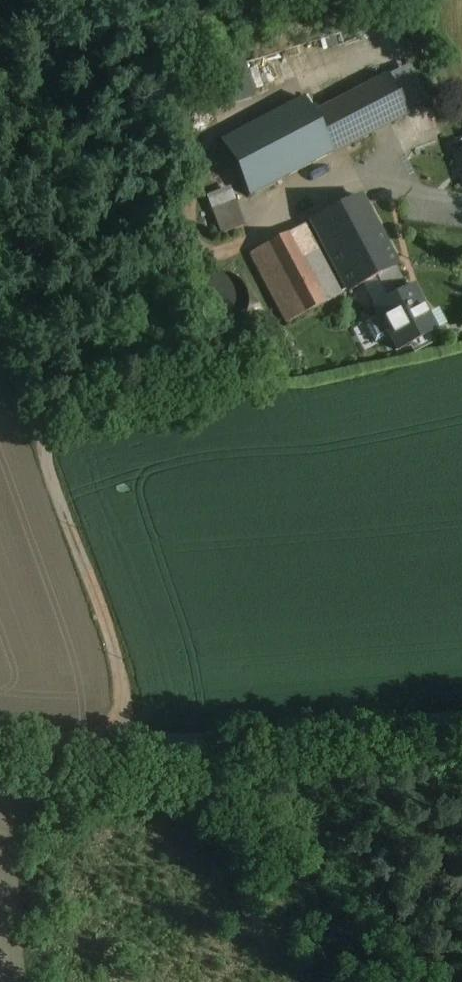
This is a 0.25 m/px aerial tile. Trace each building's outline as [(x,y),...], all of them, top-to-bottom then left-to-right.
[(219,66),(227,104),(258,98),(250,60),(219,66)] [(394,114),(371,69),(221,145),(244,191),(394,114)] [(461,182),(461,141),(439,144),(445,184),(461,182)] [(396,268),(359,197),(311,223),(348,293),(377,278),(395,269),(396,268)] [(434,333),(410,289),(407,291),(395,269),(377,278),(389,300),(374,308),(398,352),(434,333)]
